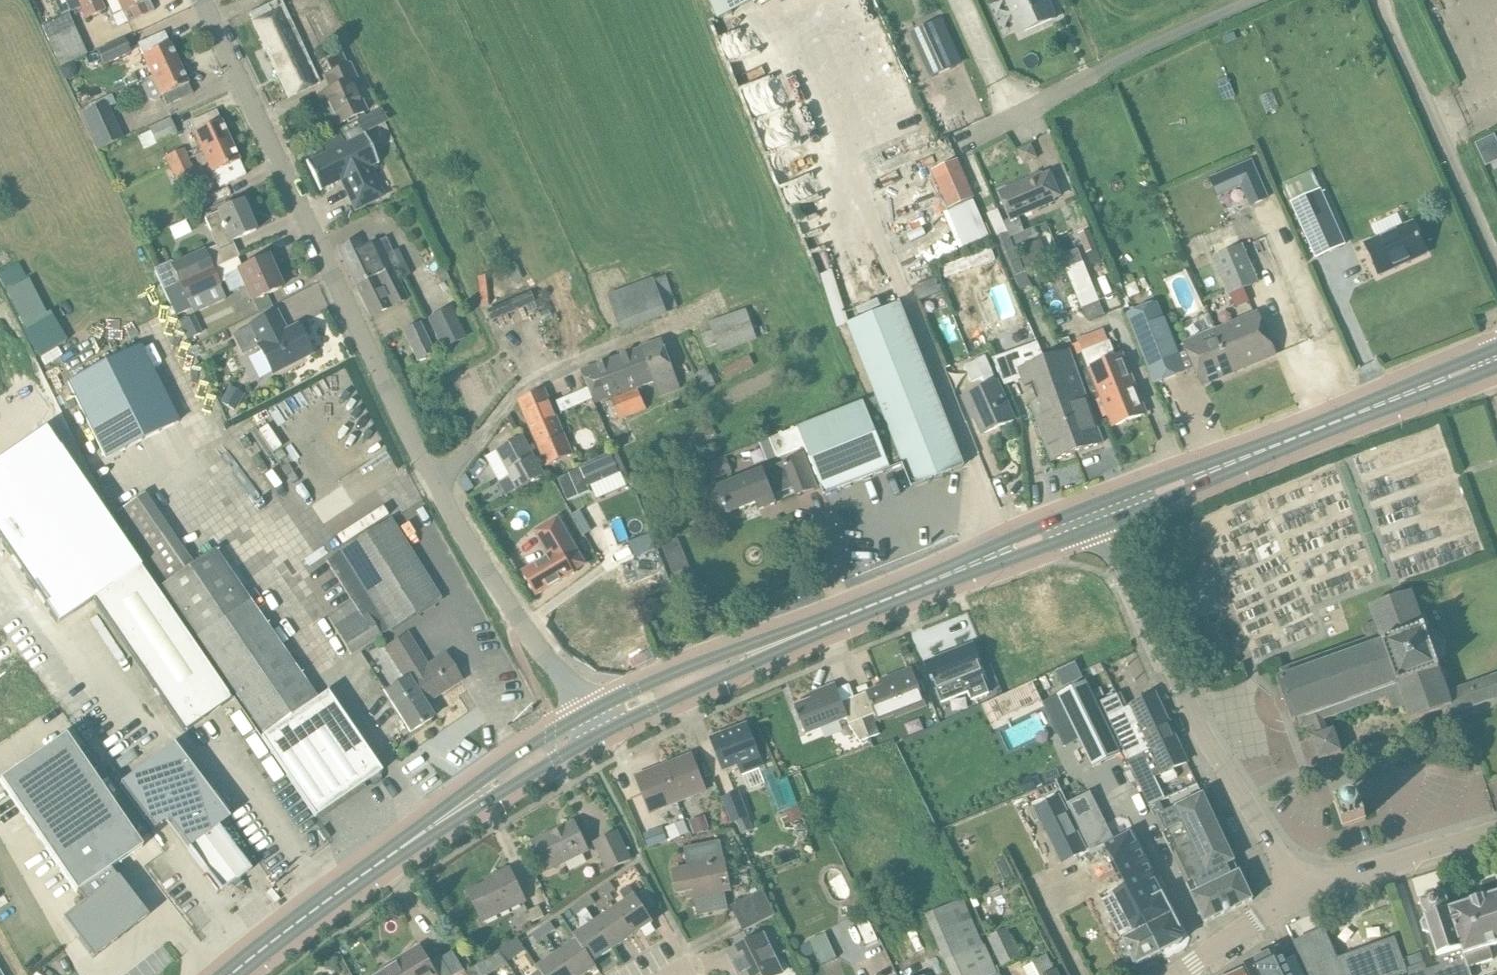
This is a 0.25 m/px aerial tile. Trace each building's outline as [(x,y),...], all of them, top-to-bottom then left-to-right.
[(97,0),(47,0),(54,18),(80,7),(81,8),(97,0)] [(81,8),(85,18),(105,9),(101,0),(97,0),(81,8)] [(122,12),(123,12),(128,22),(154,10),(150,0),(117,0),(122,12)] [(300,40),(295,29),(281,0),(275,0),(250,12),(269,54),(300,40)] [(718,19),(763,0),(710,0),(718,19)] [(1021,33),(1056,17),(1048,0),(1006,0),(1021,33)] [(69,14),(42,26),(60,67),(87,55),(69,14)] [(930,78),(962,64),(942,20),(910,34),(930,78)] [(152,75),(179,62),(164,31),(137,43),(152,75)] [(124,38),(96,50),(103,64),(130,52),(124,38)] [(300,40),(269,54),(288,96),(318,82),(300,40)] [(336,124),(367,110),(352,77),(356,75),(350,62),(346,64),(341,53),(325,60),(330,71),(323,74),(330,89),(322,93),(324,98),(327,97),(331,106),(329,108),(336,124)] [(179,62),(152,75),(152,76),(141,86),(147,98),(156,102),(161,96),(166,106),(193,93),(179,62)] [(88,105),(90,110),(82,114),(97,149),(122,138),(108,107),(114,104),(110,95),(88,105)] [(189,122),(193,132),(203,152),(230,140),(216,109),(189,122)] [(170,118),(149,127),(156,144),(177,134),(170,118)] [(307,160),(306,161),(320,191),(321,190),(321,189),(341,179),(355,208),(383,195),(369,166),(376,163),(377,164),(378,163),(364,133),(362,134),(363,135),(307,161),(307,160)] [(246,175),(239,160),(230,140),(203,152),(212,172),(213,172),(219,187),(246,175)] [(170,167),(188,159),(183,147),(165,155),(170,167)] [(188,159),(170,167),(176,179),(194,171),(188,159)] [(950,208),(955,206),(971,199),(973,198),(956,160),(934,170),(935,172),(950,207),(950,208)] [(1251,161),(1210,179),(1218,196),(1242,186),(1250,205),(1267,198),(1251,161)] [(1345,244),(1321,189),(1313,170),(1284,183),(1315,257),(1345,244)] [(1054,201),(1042,174),(998,193),(1010,220),(1054,201)] [(217,211),(204,217),(211,232),(219,250),(233,243),(232,240),(256,229),(243,200),(217,211)] [(1228,296),(1258,283),(1231,220),(1203,231),(1213,257),(1212,258),(1228,296)] [(1426,253),(1412,222),(1364,244),(1378,275),(1426,253)] [(1036,227),(1013,236),(1017,246),(1039,236),(1036,227)] [(1008,232),(997,237),(1014,277),(1020,290),(1031,286),(1025,273),(1008,232)] [(357,287),(393,270),(391,267),(397,264),(385,238),(363,248),(358,238),(339,247),(357,287)] [(1026,272),(1047,263),(1038,242),(1017,251),(1026,272)] [(171,261),(154,269),(164,290),(213,268),(205,251),(204,249),(172,263),(171,261)] [(242,268),(223,276),(225,281),(230,292),(243,286),(250,301),(281,287),(268,256),(242,268)] [(1081,259),(1063,266),(1078,307),(1097,300),(1081,259)] [(0,269),(0,285),(35,355),(60,342),(19,260),(0,269)] [(514,263),(505,267),(512,283),(521,279),(514,263)] [(213,268),(164,290),(165,293),(175,315),(192,307),(194,313),(224,299),(217,285),(220,283),(213,268)] [(393,270),(357,287),(371,315),(406,299),(393,270)] [(486,275),(477,276),(480,305),(489,304),(486,275)] [(599,293),(614,331),(661,314),(647,276),(599,293)] [(666,276),(654,280),(665,311),(678,307),(666,276)] [(919,301),(942,292),(936,277),(913,286),(919,301)] [(530,291),(485,311),(490,321),(526,305),(529,312),(537,309),(530,291)] [(806,446),(805,446),(824,494),(903,463),(912,486),(963,466),(899,302),(847,323),(876,396),(798,427),(806,446)] [(1183,372),(1174,348),(1156,302),(1126,314),(1154,383),(1183,372)] [(450,306),(427,317),(442,348),(465,337),(450,306)] [(746,309),(709,323),(712,331),(701,335),(706,348),(716,344),(720,353),(756,340),(750,323),(756,321),(752,309),(747,311),(746,309)] [(249,324),(250,325),(232,334),(242,354),(258,346),(272,373),(311,353),(297,325),(286,330),(276,311),(249,324)] [(1217,329),(1235,371),(1275,354),(1257,312),(1217,329)] [(419,322),(402,331),(417,361),(434,352),(419,322)] [(1174,348),(1183,372),(1195,367),(1203,384),(1235,371),(1217,329),(1174,348)] [(661,341),(582,370),(596,403),(655,381),(660,396),(679,388),(661,341)] [(1109,341),(1083,351),(1088,365),(1089,368),(1112,426),(1145,413),(1123,355),(1116,358),(1109,341)] [(141,344),(68,380),(106,457),(178,421),(141,344)] [(1069,351),(1043,360),(1076,452),(1102,443),(1069,351)] [(749,355),(723,368),(728,378),(754,365),(749,355)] [(975,361),(964,366),(971,382),(982,377),(986,386),(966,395),(983,434),(1014,420),(997,381),(986,356),(975,361)] [(1043,360),(1017,369),(1023,386),(1030,384),(1037,401),(1031,403),(1052,461),(1076,452),(1043,360)] [(707,368),(697,374),(706,391),(717,386),(707,368)] [(587,387),(572,393),(578,406),(593,400),(587,387)] [(544,389),(518,400),(547,466),(573,454),(544,389)] [(638,390),(612,398),(619,419),(645,410),(638,390)] [(1440,424),(1356,451),(1390,559),(1424,548),(1475,532),(1440,424)] [(806,446),(798,427),(770,438),(778,457),(805,446),(806,446)] [(506,495),(518,488),(544,474),(523,436),(497,451),(510,475),(499,482),(506,495)] [(558,477),(568,501),(590,492),(588,486),(620,473),(612,454),(558,477)] [(818,488),(804,454),(782,462),(782,463),(763,471),(763,470),(707,493),(714,512),(725,508),(727,513),(755,502),(758,510),(776,503),(770,490),(790,482),(796,497),(818,488)] [(713,479),(732,472),(726,458),(708,466),(713,479)] [(13,500),(1,508),(73,613),(94,599),(140,567),(87,491),(68,462),(13,500)] [(117,511),(116,512),(165,583),(161,586),(264,737),(261,739),(305,804),(314,817),(381,771),(372,758),(331,698),(321,705),(215,549),(193,564),(144,493),(140,495),(117,511)] [(533,531),(548,556),(522,572),(535,595),(587,565),(558,516),(533,531)] [(348,650),(436,595),(390,520),(340,551),(326,560),(351,601),(327,616),(348,650)] [(673,574),(690,567),(678,538),(662,545),(673,574)] [(83,662),(20,555),(0,566),(0,620),(44,695),(69,681),(64,673),(83,662)] [(327,565),(307,576),(319,597),(339,586),(327,565)] [(140,567),(94,599),(185,731),(231,699),(140,567)] [(1447,692),(1444,683),(1445,683),(1446,681),(1448,679),(1449,677),(1449,675),(1448,673),(1447,671),(1445,670),(1443,669),(1441,669),(1439,669),(1437,663),(1439,662),(1441,660),(1444,657),(1446,653),(1446,650),(1446,646),(1445,643),(1444,640),(1442,637),(1439,635),(1437,635),(1434,634),(1431,634),(1427,634),(1424,628),(1426,627),(1427,626),(1428,625),(1429,623),(1429,621),(1429,619),(1428,617),(1427,615),(1425,614),(1422,614),(1420,614),(1412,591),(1369,607),(1374,622),(1363,627),(1368,639),(1280,670),(1283,678),(1277,680),(1292,722),(1298,720),(1301,728),(1313,723),(1317,734),(1311,736),(1319,759),(1342,751),(1334,728),(1326,731),(1322,720),(1387,697),(1392,709),(1404,705),(1410,721),(1443,708),(1445,715),(1496,697),(1496,675),(1447,692)] [(428,664),(408,631),(386,645),(407,678),(432,717),(433,717),(424,703),(461,680),(445,654),(428,664)] [(989,692),(981,671),(982,671),(972,644),(926,662),(942,702),(968,692),(971,699),(989,692)] [(1063,687),(1084,678),(1076,662),(1056,672),(1063,687)] [(899,680),(867,692),(854,697),(870,737),(879,734),(875,722),(895,714),(896,717),(925,705),(911,668),(896,674),(899,680)] [(432,717),(407,678),(385,692),(410,732),(432,717)] [(1086,682),(1058,696),(1093,768),(1121,754),(1086,682)] [(870,737),(854,697),(841,702),(836,689),(796,705),(807,733),(847,716),(850,724),(860,741),(870,737)] [(1149,806),(1165,798),(1155,776),(1187,761),(1155,692),(1130,704),(1131,706),(1124,709),(1117,694),(1100,702),(1127,760),(1128,759),(1149,806)] [(746,725),(711,738),(723,770),(737,764),(741,774),(762,765),(746,725)] [(109,868),(143,845),(142,844),(68,736),(65,732),(0,776),(0,780),(76,891),(77,890),(83,898),(61,915),(90,952),(143,911),(114,873),(113,874),(109,868)] [(153,830),(166,820),(220,891),(249,869),(217,827),(229,818),(173,743),(119,784),(153,830)] [(691,755),(664,765),(678,801),(705,790),(691,755)] [(678,801),(664,765),(636,776),(650,812),(678,801)] [(1024,792),(1035,788),(1031,777),(1019,781),(1024,792)] [(1165,798),(1149,806),(1162,834),(1172,854),(1186,883),(1191,894),(1204,922),(1252,900),(1239,871),(1234,862),(1202,794),(1197,784),(1165,798)] [(738,792),(722,798),(732,824),(737,822),(741,834),(753,830),(738,792)] [(1068,804),(1067,804),(1090,849),(1092,853),(1092,854),(1105,847),(1116,842),(1115,841),(1090,792),(1068,804)] [(1086,851),(1057,795),(1034,807),(1063,863),(1078,855),(1080,858),(1092,853),(1090,849),(1086,851)] [(1358,797),(1335,805),(1343,827),(1366,819),(1358,797)] [(694,833),(708,829),(705,816),(691,821),(694,833)] [(574,822),(534,841),(548,870),(588,850),(574,822)] [(668,827),(672,839),(688,833),(683,822),(668,827)] [(617,831),(593,843),(608,872),(632,860),(617,831)] [(1157,878),(1154,879),(1130,834),(1116,842),(1105,847),(1128,889),(1131,894),(1137,906),(1140,904),(1163,952),(1180,943),(1183,935),(1162,895),(1165,894),(1166,891),(1160,879),(1157,878)] [(688,866),(672,870),(677,894),(693,890),(698,914),(727,908),(723,891),(730,890),(724,860),(723,860),(719,841),(685,848),(688,866)] [(495,879),(469,892),(483,921),(525,901),(510,868),(493,876),(495,879)] [(610,882),(601,888),(606,896),(615,889),(610,882)] [(636,895),(635,895),(630,886),(620,892),(626,901),(615,908),(632,935),(653,921),(647,912),(657,905),(646,888),(636,895)] [(1128,889),(1103,902),(1134,963),(1135,966),(1153,957),(1163,952),(1140,904),(1137,906),(1131,894),(1128,889)] [(762,890),(730,906),(743,930),(774,914),(762,890)] [(1402,961),(1407,972),(1403,974),(1404,974),(1472,974),(1469,967),(1493,959),(1489,947),(1496,944),(1496,895),(1449,910),(1444,894),(1438,896),(1433,893),(1427,895),(1425,900),(1419,902),(1424,918),(1440,966),(1436,967),(1424,971),(1419,955),(1402,961)] [(581,901),(586,909),(596,903),(590,895),(581,901)] [(926,916),(951,974),(1001,974),(1000,972),(997,973),(985,945),(984,946),(964,899),(926,916)] [(586,909),(581,901),(572,907),(578,915),(586,909)] [(539,906),(528,911),(533,922),(544,917),(539,906)] [(615,908),(595,922),(613,948),(632,935),(615,908)] [(581,931),(574,935),(577,940),(578,940),(593,962),(593,961),(613,948),(595,922),(589,914),(587,909),(578,915),(580,919),(580,920),(581,931)] [(541,928),(546,935),(555,929),(550,922),(541,928)] [(546,935),(541,928),(533,934),(538,941),(546,935)] [(1007,928),(987,937),(1001,966),(1020,957),(1007,928)] [(1293,942),(1308,974),(1400,974),(1403,974),(1407,972),(1402,961),(1394,939),(1337,959),(1323,928),(1293,942)] [(802,952),(806,956),(811,956),(814,952),(817,954),(822,965),(836,958),(825,933),(810,940),(810,944),(805,944),(802,947),(802,952)] [(728,953),(739,974),(776,974),(783,972),(764,935),(728,953)] [(558,953),(573,974),(583,974),(596,967),(578,940),(577,940),(558,953)] [(420,946),(390,963),(392,967),(378,974),(437,974),(420,946)] [(501,955),(507,963),(516,957),(511,949),(501,955)] [(1278,950),(1246,965),(1250,974),(1290,974),(1278,950)] [(441,958),(451,974),(454,974),(464,969),(453,951),(441,958)] [(501,955),(499,951),(468,971),(470,974),(488,974),(507,963),(501,955)] [(538,966),(544,974),(573,974),(558,953),(538,966)] [(1056,972),(1048,956),(1024,968),(1027,974),(1057,974),(1056,972)]
